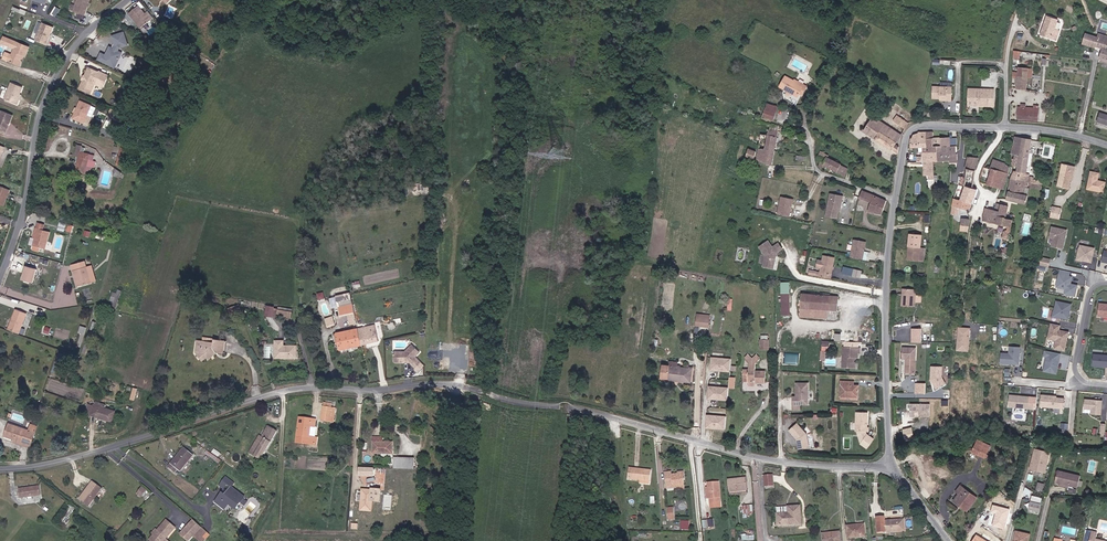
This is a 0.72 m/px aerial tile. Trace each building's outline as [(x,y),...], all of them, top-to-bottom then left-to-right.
[(90,0),(77,0),(73,11),(78,13),(85,15),(90,0)] [(154,23),(145,11),(142,14),(135,6),(126,14),(142,33),(154,23)] [(1058,20),(1047,16),(1040,36),(1056,41),(1060,31),(1055,29),(1058,20)] [(37,40),(48,44),(55,27),(44,23),(37,40)] [(96,55),(92,61),(102,66),(104,62),(111,66),(117,55),(113,53),(115,50),(123,47),(120,34),(108,38),(111,47),(109,51),(105,49),(100,57),(96,55)] [(1083,43),(1095,47),(1095,46),(1103,48),(1100,58),(1106,60),(1106,50),(1106,49),(1106,45),(1106,40),(1097,37),(1086,34),(1083,43)] [(4,35),(1,41),(14,47),(8,62),(16,66),(22,53),(25,54),(28,47),(4,35)] [(1028,78),(1031,78),(1032,70),(1019,68),(1017,89),(1026,90),(1028,78)] [(88,85),(93,74),(82,69),(72,90),(84,95),(88,85)] [(102,76),(94,72),(93,74),(88,85),(97,89),(102,76)] [(786,76),(780,87),(797,97),(799,94),(803,88),(794,83),(794,81),(786,76)] [(795,80),(794,81),(794,83),(803,88),(799,94),(801,95),(806,87),(795,80)] [(23,87),(13,82),(5,99),(17,104),(20,99),(18,97),(23,87)] [(947,99),(947,101),(952,101),(952,88),(933,87),(933,98),(940,99),(947,99)] [(989,107),(990,90),(985,89),(985,92),(981,92),(981,89),(970,89),(969,102),(978,102),(979,103),(979,107),(989,107)] [(87,109),(73,102),(66,117),(76,122),(78,117),(83,119),(87,109)] [(764,116),(773,119),(774,120),(778,108),(767,104),(763,116),(764,116)] [(1034,106),(1034,109),(1019,108),(1018,119),(1038,120),(1039,106),(1034,106)] [(109,119),(114,112),(105,108),(101,116),(109,119)] [(2,133),(5,126),(3,125),(5,120),(7,121),(10,114),(0,110),(0,111),(0,132),(2,133)] [(117,114),(114,112),(109,119),(114,122),(117,114)] [(1100,113),(1097,122),(1106,125),(1106,115),(1100,113)] [(905,129),(909,123),(897,115),(893,121),(905,129)] [(864,132),(869,135),(879,120),(873,117),(864,132)] [(869,135),(875,139),(885,124),(879,120),(869,135)] [(902,135),(885,124),(875,139),(898,154),(899,147),(896,145),(902,135)] [(758,149),(775,152),(779,131),(769,129),(768,135),(761,134),(758,149)] [(910,138),(910,148),(922,148),(923,153),(926,153),(926,148),(927,148),(926,132),(918,132),(918,133),(913,135),(912,138),(910,138)] [(923,156),(923,162),(927,162),(928,175),(934,175),(934,162),(933,154),(942,154),(941,147),(950,147),(949,138),(933,139),(933,132),(926,132),(927,148),(926,148),(926,153),(923,153),(923,156)] [(1015,137),(1011,154),(1015,155),(1020,156),(1021,148),(1020,147),(1022,139),(1015,137)] [(1014,171),(1010,179),(1028,182),(1033,183),(1034,180),(1034,178),(1030,177),(1030,174),(1026,174),(1032,140),(1022,138),(1022,139),(1020,147),(1021,148),(1020,156),(1015,155),(1015,159),(1012,159),(1013,166),(1018,167),(1017,171),(1014,171)] [(82,172),(85,163),(86,160),(88,154),(80,152),(81,147),(77,146),(78,144),(72,142),(69,153),(73,154),(69,168),(82,172)] [(126,149),(117,147),(112,163),(120,166),(126,149)] [(933,154),(934,162),(949,161),(950,163),(957,163),(957,154),(954,154),(953,147),(950,147),(941,147),(942,154),(933,154)] [(748,149),(746,156),(746,157),(754,160),(756,152),(748,149)] [(775,152),(758,149),(757,160),(763,163),(772,165),(775,152)] [(824,156),(832,160),(833,158),(821,151),(817,157),(822,160),(824,156)] [(824,156),(822,160),(818,167),(822,171),(825,166),(837,172),(836,173),(845,178),(848,169),(841,165),(841,164),(832,160),(824,156)] [(965,169),(967,169),(976,171),(979,158),(968,157),(965,169)] [(992,171),(987,185),(1002,190),(1009,173),(1009,167),(1004,163),(994,160),(990,170),(992,171)] [(1075,166),(1062,163),(1058,186),(1069,188),(1071,177),(1072,177),(1075,166)] [(966,193),(963,201),(972,204),(977,189),(974,188),(976,171),(967,169),(966,179),(965,186),(959,185),(957,187),(958,188),(964,189),(963,192),(966,193)] [(1099,183),(1097,183),(1099,174),(1090,172),(1087,189),(1103,193),(1106,182),(1099,181),(1099,183)] [(1028,182),(1010,179),(1006,200),(1026,204),(1028,195),(1026,195),(1028,182)] [(870,194),(862,191),(860,198),(859,198),(871,203),(868,212),(882,215),(887,201),(870,194)] [(839,206),(841,207),(843,196),(830,193),(825,216),(836,218),(838,209),(839,206)] [(790,217),(793,199),(781,196),(777,214),(790,217)] [(971,208),(972,204),(963,201),(953,198),(952,206),(953,206),(959,208),(965,210),(971,208)] [(1001,205),(1000,212),(998,217),(1005,218),(1008,206),(1001,205)] [(1051,217),(1060,219),(1063,208),(1053,206),(1051,217)] [(995,211),(986,208),(983,216),(988,217),(987,221),(988,223),(1008,227),(1007,232),(1011,232),(1013,220),(1005,218),(998,217),(1000,212),(995,211)] [(961,226),(969,227),(970,219),(962,218),(961,226)] [(37,225),(31,223),(28,233),(31,234),(27,247),(39,250),(43,233),(36,231),(37,225)] [(982,225),(979,241),(989,242),(991,229),(987,228),(982,225)] [(1063,248),(1067,230),(1052,227),(1050,238),(1054,239),(1055,239),(1058,242),(1056,247),(1063,248)] [(27,247),(31,234),(28,233),(26,238),(25,238),(23,246),(27,247)] [(770,247),(766,240),(757,246),(762,254),(761,266),(772,268),(774,252),(779,249),(776,243),(770,247)] [(855,240),(851,258),(863,260),(866,242),(855,240)] [(1092,262),(1095,248),(1081,245),(1077,259),(1092,262)] [(907,260),(919,262),(921,248),(909,247),(907,260)] [(815,276),(819,277),(831,279),(835,257),(823,255),(820,273),(816,272),(815,276)] [(1041,265),(1050,266),(1051,257),(1041,256),(1041,265)] [(32,270),(33,264),(22,260),(20,266),(32,270)] [(89,285),(82,267),(81,260),(66,266),(69,275),(72,273),(73,277),(71,278),(75,290),(89,285)] [(89,285),(95,283),(88,265),(82,267),(89,285)] [(32,270),(20,266),(16,279),(28,283),(32,270)] [(853,269),(852,276),(860,278),(861,270),(853,269)] [(1071,284),(1072,277),(1070,276),(1059,274),(1057,287),(1066,289),(1065,294),(1075,296),(1078,285),(1071,284)] [(903,288),(902,306),(915,307),(916,289),(903,288)] [(111,300),(114,301),(113,306),(118,307),(121,291),(113,289),(111,300)] [(350,299),(348,289),(334,292),(336,302),(350,299)] [(781,314),(790,314),(789,293),(781,292),(781,314)] [(827,313),(828,296),(802,294),(800,316),(836,319),(837,314),(827,313)] [(838,297),(828,296),(827,313),(837,314),(838,297)] [(350,299),(336,302),(338,311),(345,309),(347,319),(354,318),(350,299)] [(1056,302),(1053,317),(1068,320),(1071,305),(1056,302)] [(230,312),(240,307),(238,303),(228,308),(230,312)] [(1100,304),(1098,317),(1106,317),(1106,305),(1100,304)] [(7,308),(5,313),(17,317),(19,312),(7,308)] [(17,317),(5,313),(4,319),(6,320),(3,329),(12,332),(17,317)] [(696,326),(708,327),(710,316),(697,314),(696,326)] [(331,315),(324,318),(326,324),(334,321),(331,315)] [(359,339),(379,335),(376,319),(355,324),(359,339)] [(1060,325),(1052,323),(1048,338),(1056,340),(1054,348),(1065,351),(1069,332),(1059,330),(1060,325)] [(338,345),(359,339),(355,324),(350,325),(335,328),(336,333),(337,339),(338,345)] [(911,328),(911,342),(921,342),(921,328),(911,328)] [(957,350),(968,351),(970,328),(959,328),(957,350)] [(1056,340),(1048,338),(1047,346),(1054,348),(1056,340)] [(210,354),(216,355),(217,343),(209,342),(206,341),(195,339),(195,342),(193,354),(190,356),(195,361),(201,357),(203,359),(210,354)] [(416,347),(409,340),(402,346),(393,346),(391,348),(391,355),(393,357),(406,357),(412,363),(417,358),(411,352),(416,347)] [(829,360),(830,340),(822,340),(821,359),(829,360)] [(277,342),(269,343),(272,359),(292,356),(290,345),(278,346),(277,342)] [(843,367),(853,367),(854,357),(856,357),(858,357),(859,353),(860,353),(860,348),(844,347),(843,367)] [(903,347),(902,358),(906,359),(906,372),(915,373),(916,348),(903,347)] [(1019,366),(1020,347),(1009,347),(1008,353),(1000,353),(1000,365),(1019,366)] [(1056,373),(1060,354),(1046,351),(1045,356),(1047,356),(1044,371),(1056,373)] [(1092,366),(1106,367),(1106,355),(1093,354),(1092,366)] [(749,370),(743,370),(743,378),(749,378),(749,385),(755,385),(755,381),(760,381),(760,382),(765,382),(765,371),(756,371),(755,363),(760,359),(756,356),(753,360),(748,355),(745,359),(749,363),(749,370)] [(730,372),(731,360),(712,358),(711,370),(730,372)] [(669,366),(663,365),(661,378),(668,379),(668,376),(680,377),(680,381),(691,383),(692,369),(677,367),(669,366)] [(944,386),(945,365),(933,365),(932,386),(944,386)] [(796,398),(793,398),(793,403),(801,403),(808,403),(808,381),(796,381),(796,395),(796,398)] [(853,385),(854,382),(841,381),(840,396),(858,397),(859,386),(853,385)] [(916,382),(915,392),(926,392),(927,382),(916,382)] [(728,401),(729,388),(709,387),(708,399),(728,401)] [(1030,397),(1010,395),(1009,407),(1029,408),(1030,397)] [(1054,396),(1042,395),(1041,406),(1064,408),(1065,398),(1057,398),(1054,397),(1054,396)] [(1102,401),(1085,399),(1085,408),(1092,409),(1091,413),(1101,414),(1102,401)] [(91,413),(110,420),(114,409),(94,403),(91,413)] [(930,404),(911,404),(911,416),(930,416),(930,404)] [(330,421),(331,407),(322,406),(321,420),(330,421)] [(864,431),(864,412),(856,412),(855,431),(857,431),(864,431)] [(726,417),(707,415),(706,428),(725,430),(726,417)] [(314,436),(316,419),(299,417),(297,443),(313,444),(314,436)] [(20,443),(26,445),(31,429),(5,421),(1,432),(11,436),(21,439),(20,443)] [(796,421),(788,428),(795,437),(797,447),(807,445),(805,432),(796,421)] [(275,428),(266,423),(259,435),(258,434),(248,452),(260,458),(275,428)] [(912,428),(903,430),(906,440),(914,438),(912,428)] [(868,433),(867,431),(864,431),(857,431),(861,441),(868,433)] [(868,433),(861,441),(868,446),(875,438),(868,433)] [(390,439),(372,440),(373,451),(391,450),(390,439)] [(989,449),(976,443),(972,452),(984,458),(989,449)] [(183,446),(175,454),(184,462),(192,454),(183,446)] [(1050,452),(1034,448),(1029,469),(1045,473),(1050,452)] [(1059,448),(1057,454),(1064,456),(1065,449),(1059,448)] [(393,463),(413,464),(413,454),(393,453),(393,463)] [(184,462),(175,454),(165,464),(172,470),(175,467),(178,469),(184,462)] [(372,463),(359,463),(358,471),(373,472),(372,463)] [(628,479),(640,480),(639,483),(649,484),(651,470),(629,467),(628,479)] [(678,473),(672,474),(672,471),(664,472),(666,489),(677,488),(677,490),(685,489),(684,480),(685,480),(684,472),(678,472),(678,473)] [(1060,484),(1070,486),(1077,488),(1080,476),(1058,471),(1055,483),(1060,484)] [(223,482),(225,478),(221,475),(215,483),(220,487),(223,482)] [(772,475),(764,476),(765,487),(773,486),(772,475)] [(747,490),(746,477),(728,479),(730,492),(747,490)] [(101,487),(91,480),(79,499),(89,506),(101,487)] [(708,487),(708,498),(709,498),(710,503),(721,503),(719,481),(707,482),(708,487)] [(1045,484),(1038,482),(1036,490),(1043,492),(1045,484)] [(145,486),(141,483),(137,491),(141,494),(145,486)] [(39,484),(17,488),(20,497),(41,493),(39,484)] [(364,506),(376,506),(375,497),(373,497),(373,485),(364,485),(364,506)] [(967,511),(977,497),(961,485),(956,491),(959,494),(954,501),(967,511)] [(238,494),(227,486),(224,490),(220,487),(217,490),(227,498),(229,496),(234,500),(238,494)] [(227,498),(217,490),(211,498),(220,506),(224,501),(227,498)] [(1039,512),(1041,504),(1030,502),(1028,510),(1039,512)] [(743,513),(754,513),(754,504),(743,504),(743,513)] [(1005,528),(1009,509),(992,505),(990,512),(994,513),(992,525),(1005,528)] [(788,507),(789,513),(777,514),(778,525),(801,524),(800,506),(788,507)] [(178,530),(188,538),(192,534),(200,525),(190,516),(178,530)] [(885,521),(885,517),(877,518),(878,532),(885,531),(885,532),(905,530),(904,520),(885,521)] [(158,540),(160,540),(163,537),(171,527),(162,520),(151,535),(158,540)] [(690,520),(682,520),(681,529),(690,529),(690,520)] [(203,537),(200,534),(204,529),(200,525),(192,534),(200,540),(203,537)] [(856,527),(856,525),(847,526),(848,538),(866,536),(864,526),(856,527)] [(1030,535),(1016,531),(1014,540),(1028,540),(1030,535)] [(1089,540),(1106,540),(1096,539),(1097,532),(1092,531),(1089,540)] [(823,536),(823,540),(841,540),(840,532),(831,533),(832,535),(823,536)]
